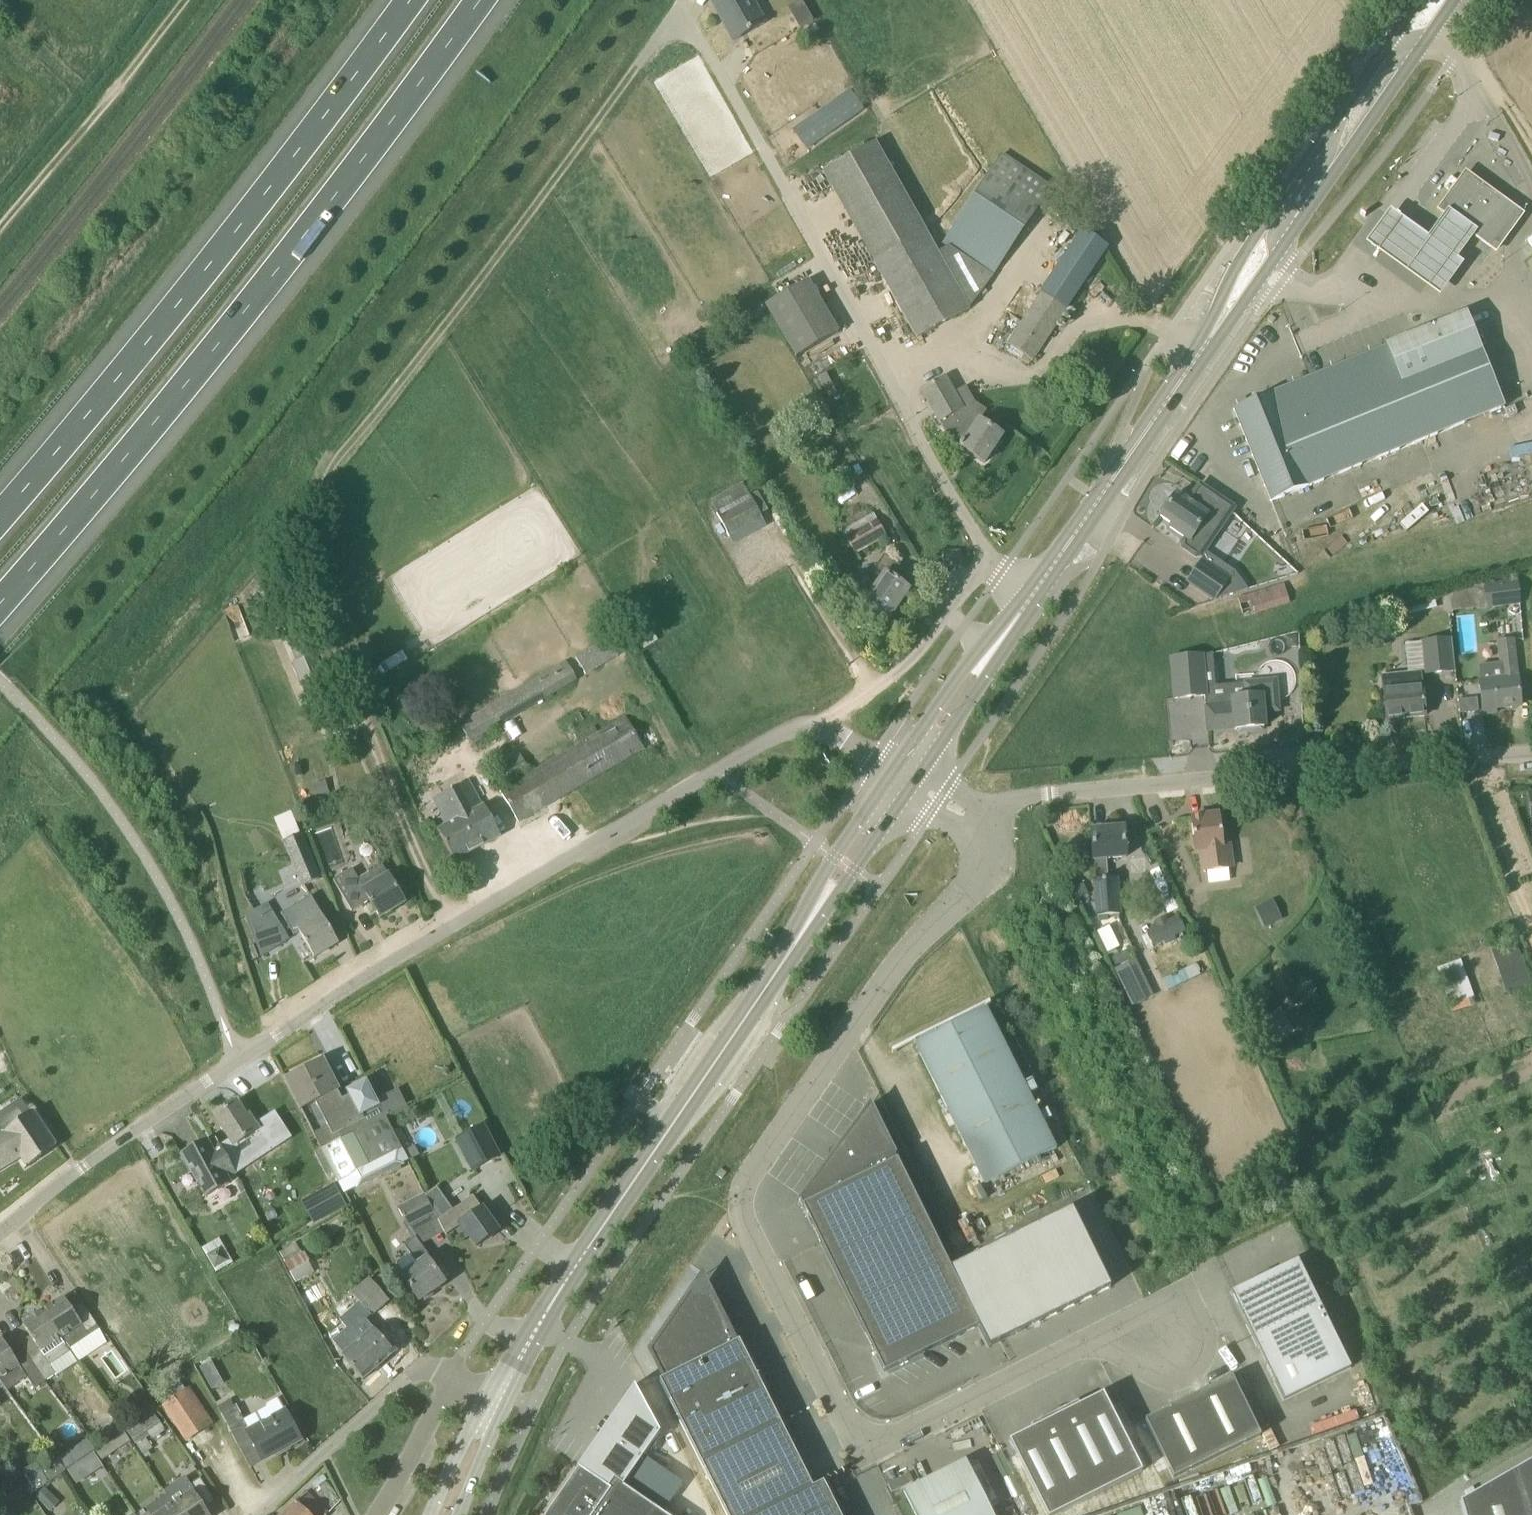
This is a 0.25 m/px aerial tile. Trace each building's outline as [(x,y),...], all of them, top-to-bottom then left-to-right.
[(734,42),(765,24),(752,0),(711,0),(734,42)] [(810,119),(793,131),(808,152),(866,112),(856,98),(816,127),(810,119)] [(917,339),(972,308),(937,252),(875,143),(823,172),(917,339)] [(1002,155),(944,242),(994,275),(1052,188),(1002,155)] [(1495,251),(1521,215),(1466,175),(1440,210),(1446,215),(1476,237),(1495,251)] [(1390,213),(1367,244),(1440,298),(1465,265),(1459,260),(1476,237),(1446,215),(1428,240),(1390,213)] [(1032,361),(1108,248),(1083,231),(1007,344),(1032,361)] [(807,279),(761,303),(791,358),(836,334),(807,279)] [(1480,353),(1466,318),(1465,316),(1389,347),(1404,384),(1480,353)] [(1503,408),(1480,353),(1404,384),(1389,347),(1234,409),(1271,502),(1503,408)] [(921,391),(934,415),(939,423),(940,422),(949,439),(961,447),(961,448),(984,464),(1002,436),(979,421),(963,410),(963,409),(946,378),(921,391)] [(1195,507),(1188,502),(1176,494),(1169,504),(1168,503),(1161,513),(1163,514),(1160,517),(1172,525),(1170,528),(1185,539),(1182,543),(1183,549),(1196,558),(1201,557),(1234,509),(1200,485),(1199,486),(1206,491),(1195,507)] [(762,519),(760,515),(768,511),(758,492),(750,496),(717,514),(729,537),(762,519)] [(873,515),(841,531),(853,554),(885,537),(873,515)] [(895,580),(902,569),(884,557),(868,580),(876,585),(863,605),(888,622),(910,590),(895,580)] [(1228,580),(1203,562),(1202,562),(1188,582),(1214,601),(1228,580)] [(1487,607),(1499,606),(1519,604),(1517,582),(1485,585),(1487,607)] [(1241,613),(1289,605),(1286,584),(1237,593),(1241,613)] [(310,707),(335,696),(305,628),(286,635),(287,636),(290,635),(301,661),(293,665),(310,707)] [(1296,638),(1286,639),(1286,644),(1291,648),(1297,648),(1296,638)] [(1453,672),(1451,652),(1450,639),(1422,641),(1425,674),(1453,672)] [(1520,707),(1518,680),(1513,641),(1496,642),(1498,664),(1478,666),(1483,715),(1496,714),(1496,709),(1520,707)] [(1215,687),(1213,655),(1211,655),(1204,657),(1172,660),(1175,699),(1205,696),(1208,732),(1235,729),(1235,730),(1250,729),(1251,732),(1262,731),(1262,728),(1264,728),(1263,713),(1279,712),(1277,692),(1276,682),(1215,687)] [(483,728),(577,680),(569,663),(464,716),(469,727),(480,722),(483,728)] [(1425,717),(1423,697),(1421,674),(1383,678),(1387,721),(1425,717)] [(1475,697),(1457,698),(1459,714),(1477,712),(1475,697)] [(515,820),(645,753),(626,717),(528,768),(520,754),(494,767),(511,800),(506,803),(515,820)] [(443,795),(456,821),(438,831),(454,861),(501,836),(485,806),(483,807),(469,781),(443,795)] [(1219,815),(1191,819),(1196,851),(1201,850),(1204,872),(1232,868),(1228,845),(1223,846),(1219,815)] [(1124,828),(1091,831),(1093,860),(1094,860),(1096,880),(1095,880),(1098,917),(1120,915),(1117,878),(1108,879),(1107,859),(1127,858),(1124,828)] [(303,887),(320,879),(301,835),(284,842),(303,887)] [(333,881),(352,912),(370,901),(380,918),(405,903),(382,866),(359,880),(352,870),(333,881)] [(1259,918),(1263,928),(1282,920),(1272,899),(1254,908),(1259,918)] [(261,955),(289,940),(268,901),(240,916),(261,955)] [(314,958),(339,944),(315,903),(303,910),(311,923),(298,931),(314,958)] [(1158,928),(1148,933),(1154,945),(1164,941),(1166,944),(1175,940),(1173,936),(1184,931),(1178,919),(1167,923),(1166,920),(1157,924),(1158,928)] [(1109,926),(1097,932),(1107,953),(1119,947),(1109,926)] [(1528,981),(1523,963),(1517,944),(1493,951),(1504,988),(1528,981)] [(1133,949),(1113,954),(1116,963),(1136,958),(1133,949)] [(1114,970),(1117,975),(1117,977),(1119,979),(1119,980),(1121,984),(1124,990),(1132,1006),(1132,1007),(1136,1005),(1150,999),(1154,997),(1153,996),(1148,986),(1143,975),(1136,960),(1114,970)] [(1470,997),(1462,972),(1461,972),(1459,964),(1440,970),(1449,1003),(1470,997)] [(1057,1149),(987,1008),(985,1005),(915,1041),(922,1056),(921,1057),(985,1185),(1057,1149)] [(286,1080),(301,1110),(316,1102),(328,1126),(314,1134),(322,1150),(345,1138),(341,1131),(365,1119),(362,1114),(378,1106),(366,1082),(348,1092),(350,1095),(342,1099),(323,1061),(286,1080)] [(380,1095),(387,1115),(406,1108),(398,1088),(380,1095)] [(268,1146),(271,1151),(283,1143),(270,1123),(259,1130),(249,1115),(246,1117),(237,1102),(215,1117),(234,1146),(247,1138),(257,1153),(268,1146)] [(1072,1208),(950,1268),(871,1106),(870,1105),(799,1202),(800,1202),(885,1374),(979,1327),(989,1348),(1111,1288),(1072,1208)] [(5,1168),(21,1158),(26,1167),(24,1168),(25,1169),(57,1147),(33,1112),(3,1133),(0,1135),(0,1170),(5,1168)] [(386,1118),(345,1138),(322,1150),(339,1183),(403,1151),(386,1118)] [(483,1128),(458,1141),(474,1171),(499,1158),(483,1128)] [(237,1176),(222,1148),(219,1143),(218,1144),(219,1147),(212,1151),(207,1143),(199,1147),(182,1156),(198,1184),(199,1183),(207,1197),(231,1183),(229,1180),(237,1176)] [(403,1151),(339,1183),(345,1194),(408,1161),(403,1151)] [(302,1203),(312,1220),(313,1222),(345,1205),(339,1193),(317,1205),(313,1197),(302,1203)] [(399,1208),(409,1228),(435,1215),(425,1195),(399,1208)] [(498,1232),(491,1221),(482,1209),(473,1197),(438,1221),(445,1236),(460,1226),(468,1238),(470,1237),(477,1247),(498,1232)] [(430,1257),(416,1238),(404,1246),(410,1254),(397,1263),(405,1274),(401,1276),(419,1302),(424,1299),(425,1301),(433,1296),(432,1294),(445,1284),(428,1259),(430,1257)] [(308,1262),(309,1261),(305,1252),(302,1253),(296,1244),(280,1254),(290,1273),(295,1282),(314,1273),(308,1262)] [(220,1249),(206,1257),(214,1270),(228,1262),(220,1249)] [(1298,1259),(1230,1293),(1283,1402),(1351,1369),(1298,1259)] [(370,1278),(352,1294),(361,1306),(371,1318),(390,1302),(373,1282),(370,1278)] [(693,1294),(692,1294),(691,1293),(650,1352),(664,1379),(660,1381),(700,1462),(780,1422),(765,1391),(746,1354),(746,1353),(740,1341),(735,1343),(712,1296),(710,1296),(693,1294)] [(72,1309),(65,1300),(64,1298),(44,1312),(61,1338),(62,1340),(69,1350),(71,1349),(100,1330),(96,1324),(82,1302),(72,1309)] [(62,1340),(61,1338),(44,1312),(23,1325),(31,1337),(20,1343),(34,1364),(45,1382),(55,1375),(56,1374),(50,1366),(42,1354),(62,1340)] [(377,1333),(365,1321),(336,1346),(344,1355),(343,1356),(363,1380),(395,1353),(377,1333)] [(10,1350),(2,1339),(0,1341),(0,1377),(19,1365),(21,1369),(23,1371),(35,1389),(45,1382),(34,1364),(20,1343),(10,1350)] [(212,1362),(202,1365),(208,1387),(219,1384),(212,1362)] [(1145,1421),(1174,1479),(1260,1437),(1232,1379),(1145,1421)] [(603,1431),(578,1468),(578,1469),(579,1468),(608,1489),(614,1481),(622,1487),(660,1432),(635,1386),(603,1431)] [(174,1400),(165,1406),(187,1439),(208,1426),(186,1392),(174,1400)] [(134,1401),(136,1403),(142,1412),(152,1404),(144,1393),(134,1401)] [(1078,1402),(1066,1408),(1055,1414),(1096,1495),(1142,1472),(1103,1395),(1104,1395),(1104,1394),(1080,1406),(1078,1402)] [(302,1441),(286,1411),(278,1398),(267,1404),(266,1408),(244,1420),(236,1406),(233,1407),(222,1414),(234,1435),(245,1429),(247,1432),(263,1462),(302,1441)] [(128,1432),(138,1447),(163,1428),(154,1414),(128,1432)] [(1055,1414),(1043,1420),(1031,1426),(1033,1430),(1009,1442),(1010,1442),(1047,1514),(1057,1514),(1096,1495),(1055,1414)] [(781,1422),(780,1422),(700,1462),(727,1514),(759,1514),(814,1488),(804,1469),(804,1468),(789,1439),(781,1422)] [(100,1463),(130,1441),(125,1433),(94,1454),(100,1463)] [(31,1495),(66,1471),(57,1459),(41,1470),(36,1463),(24,1471),(31,1483),(25,1487),(31,1495)] [(1460,1502),(1464,1514),(1531,1514),(1531,1460),(1460,1502)] [(966,1461),(905,1492),(916,1514),(993,1514),(966,1461)] [(192,1465),(182,1472),(185,1478),(190,1485),(201,1479),(192,1465)] [(622,1487),(614,1481),(608,1489),(579,1468),(578,1469),(547,1514),(664,1514),(622,1487)] [(179,1514),(209,1514),(204,1507),(214,1500),(201,1479),(190,1485),(190,1486),(189,1485),(168,1498),(173,1505),(179,1514)] [(824,1482),(814,1488),(759,1514),(841,1514),(834,1502),(824,1482)] [(35,1497),(43,1505),(53,1495),(44,1487),(35,1497)] [(303,1495),(296,1502),(284,1514),(325,1514),(303,1495)] [(168,1498),(167,1496),(147,1510),(148,1513),(146,1514),(144,1510),(137,1514),(179,1514),(173,1505),(168,1498)]
